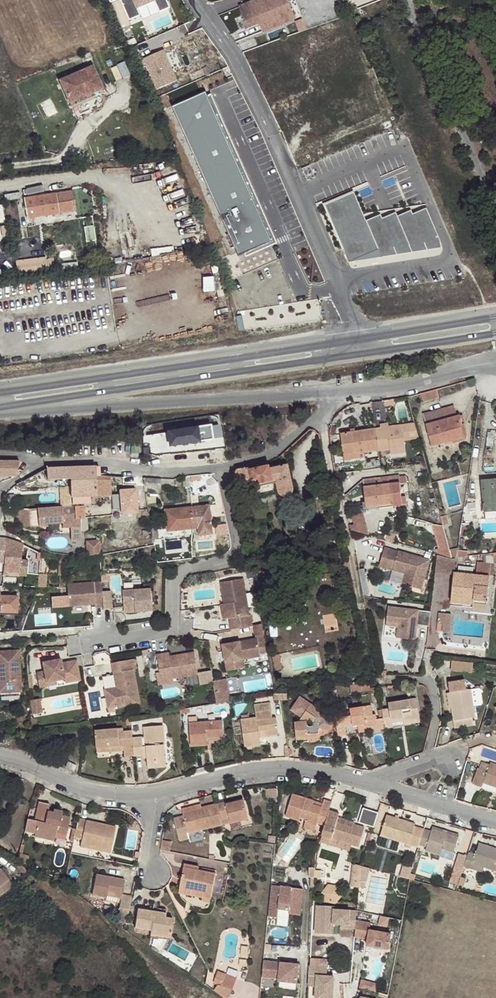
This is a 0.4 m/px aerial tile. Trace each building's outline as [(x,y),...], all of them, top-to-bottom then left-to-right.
[(130,19),(142,14),(138,7),(155,0),(122,0),(130,19)] [(161,12),(172,8),(169,0),(156,0),(161,12)] [(251,2),(252,6),(241,11),(248,28),(259,24),(262,32),(276,27),(270,12),(289,4),(288,0),(255,0),(251,2)] [(251,2),(239,7),(241,11),(252,6),(251,2)] [(289,4),(270,12),(276,27),(295,20),(289,4)] [(164,49),(145,58),(158,88),(178,79),(164,49)] [(122,78),(117,66),(110,69),(115,81),(122,78)] [(101,88),(92,67),(60,81),(69,102),(101,88)] [(69,102),(71,106),(103,92),(101,88),(69,102)] [(206,92),(174,106),(216,204),(249,189),(206,92)] [(27,188),(28,195),(47,192),(46,185),(27,188)] [(272,240),(249,189),(216,204),(239,255),(272,240)] [(27,218),(74,211),(72,201),(74,200),(73,191),(24,199),(27,218)] [(358,194),(329,205),(352,262),(380,250),(369,223),(358,194)] [(429,211),(416,217),(428,245),(429,249),(443,243),(429,211)] [(414,213),(399,220),(411,247),(413,251),(428,245),(416,217),(414,213)] [(398,215),(385,221),(397,248),(398,252),(411,247),(399,220),(398,215)] [(383,217),(369,223),(380,250),(382,254),(397,248),(385,221),(383,217)] [(437,390),(421,394),(424,403),(439,399),(437,390)] [(425,425),(457,417),(454,407),(422,416),(425,425)] [(460,415),(457,417),(425,425),(432,447),(453,441),(452,439),(462,436),(460,426),(463,425),(460,415)] [(419,439),(414,424),(407,425),(411,440),(419,439)] [(381,429),(375,430),(378,451),(378,452),(390,450),(405,448),(404,441),(411,440),(407,425),(388,428),(381,429)] [(219,426),(165,428),(165,441),(220,438),(219,426)] [(378,451),(375,430),(340,435),(343,456),(360,454),(378,451)] [(0,462),(0,476),(16,477),(19,461),(0,462)] [(111,495),(110,476),(95,475),(95,465),(46,467),(47,479),(70,479),(71,496),(111,495)] [(249,471),(246,467),(233,471),(237,493),(254,490),(255,496),(278,492),(279,495),(281,497),(284,498),(288,497),(292,494),(293,492),(293,489),(288,465),(271,469),(270,466),(249,471)] [(393,507),(407,505),(406,497),(401,497),(399,484),(407,484),(406,476),(399,477),(399,476),(363,480),(366,507),(393,504),(393,507)] [(159,492),(159,479),(144,478),(145,492),(159,492)] [(482,482),(486,520),(495,519),(495,481),(482,482)] [(143,486),(125,487),(126,513),(145,511),(143,486)] [(213,534),(209,505),(165,510),(168,532),(198,529),(199,536),(213,534)] [(74,518),(83,518),(83,506),(74,506),(74,512),(74,513),(74,518)] [(62,507),(28,510),(30,528),(47,527),(47,523),(62,522),(63,529),(71,528),(72,541),(82,540),(80,520),(73,520),(72,514),(62,514),(62,507)] [(347,517),(351,530),(368,535),(362,514),(347,517)] [(436,537),(441,556),(449,558),(451,559),(449,550),(445,534),(436,537)] [(90,539),(91,553),(104,552),(103,538),(90,539)] [(4,563),(3,575),(8,576),(8,573),(19,574),(23,545),(5,539),(4,563)] [(421,590),(430,561),(399,552),(398,553),(385,549),(379,567),(394,571),(395,567),(410,571),(406,586),(421,590)] [(458,549),(449,550),(451,559),(456,559),(457,558),(458,550),(458,549)] [(458,550),(457,558),(468,557),(468,551),(458,550)] [(438,555),(436,571),(454,573),(456,559),(451,559),(449,558),(441,556),(438,555)] [(472,609),(486,610),(491,564),(477,563),(476,576),(454,573),(451,596),(461,597),(461,604),(473,605),(472,609)] [(395,567),(394,571),(405,574),(402,585),(406,586),(410,571),(395,567)] [(109,574),(101,575),(101,582),(110,582),(109,574)] [(231,629),(252,626),(250,614),(249,614),(243,578),(220,582),(224,604),(226,604),(229,618),(231,629)] [(93,582),(67,585),(69,606),(95,604),(93,582)] [(151,588),(123,590),(125,612),(153,610),(151,588)] [(111,591),(102,592),(103,609),(112,608),(111,591)] [(0,594),(0,603),(1,603),(1,612),(20,612),(20,593),(0,594)] [(429,627),(431,612),(388,606),(386,621),(401,623),(399,638),(414,640),(416,625),(429,627)] [(451,614),(439,613),(438,623),(444,624),(443,632),(450,632),(451,614)] [(268,652),(265,637),(222,646),(228,672),(239,669),(237,661),(243,659),(243,656),(252,654),(252,655),(260,653),(268,652)] [(169,653),(157,655),(162,684),(174,682),(173,679),(198,674),(195,652),(170,656),(169,653)] [(21,695),(19,663),(12,663),(12,654),(0,655),(0,697),(21,695)] [(275,671),(282,670),(279,654),(272,655),(275,671)] [(65,679),(61,659),(43,662),(44,671),(37,673),(40,687),(47,686),(47,682),(57,680),(65,679)] [(108,708),(139,703),(133,670),(136,669),(135,659),(112,663),(117,688),(118,695),(106,697),(108,708)] [(472,673),(473,663),(451,661),(451,671),(472,673)] [(214,681),(216,694),(231,691),(229,678),(214,681)] [(351,694),(360,692),(359,684),(350,685),(351,694)] [(118,695),(117,688),(105,690),(106,697),(118,695)] [(471,690),(450,693),(452,708),(455,729),(473,726),(472,719),(475,718),(471,690)] [(389,708),(382,710),(383,718),(385,728),(393,727),(392,724),(392,721),(403,720),(403,722),(420,719),(417,699),(388,704),(389,708)] [(259,732),(278,729),(277,718),(272,719),(269,703),(254,705),(256,717),(241,719),(245,748),(261,746),(259,732)] [(296,738),(319,736),(318,730),(320,728),(323,730),(328,730),(330,727),(331,721),(327,717),(322,717),(319,715),(321,711),(311,704),(298,722),(295,722),(296,738)] [(343,715),(334,716),(338,736),(346,734),(346,727),(357,725),(358,729),(378,726),(378,730),(385,729),(385,728),(383,718),(377,719),(376,715),(373,715),(371,705),(350,709),(351,716),(343,717),(343,715)] [(207,738),(223,737),(222,718),(202,720),(202,721),(189,723),(191,746),(207,745),(207,738)] [(133,737),(134,756),(143,756),(147,755),(147,759),(148,763),(155,763),(155,768),(166,767),(162,726),(143,727),(144,737),(142,737),(133,737)] [(125,757),(134,756),(133,737),(132,731),(123,732),(123,728),(95,731),(97,749),(124,746),(124,751),(125,757)] [(77,766),(68,762),(65,767),(74,771),(77,766)] [(490,762),(489,764),(482,762),(480,768),(479,768),(473,785),(482,788),(483,783),(490,786),(495,788),(495,764),(490,762)] [(314,801),(292,794),(285,817),(299,821),(300,818),(306,820),(305,823),(316,827),(317,824),(324,826),(329,810),(331,802),(324,800),(323,803),(322,807),(313,804),(314,801)] [(225,802),(218,804),(222,820),(229,818),(230,823),(248,819),(243,800),(226,804),(225,802)] [(56,834),(66,836),(70,817),(62,815),(62,811),(54,809),(53,813),(47,811),(49,804),(39,802),(35,821),(37,821),(34,838),(54,842),(55,838),(56,834)] [(222,820),(218,804),(182,812),(183,816),(174,818),(179,842),(190,839),(188,833),(223,825),(222,820)] [(378,826),(382,811),(366,807),(362,822),(378,826)] [(324,826),(321,836),(358,847),(365,827),(355,824),(353,827),(347,825),(337,822),(340,813),(329,810),(324,826)] [(381,836),(419,848),(419,845),(424,830),(414,827),(415,824),(386,815),(381,836)] [(78,819),(74,838),(81,839),(80,844),(111,851),(116,827),(78,819)] [(314,832),(316,827),(305,823),(304,829),(314,832)] [(431,832),(424,830),(419,845),(426,847),(425,851),(440,856),(442,849),(455,853),(459,837),(432,829),(431,832)] [(111,851),(80,844),(80,847),(110,854),(111,851)] [(468,853),(467,856),(464,866),(464,867),(471,869),(472,866),(483,869),(484,868),(495,872),(495,851),(493,850),(494,848),(479,844),(475,855),(468,853)] [(19,854),(17,860),(27,865),(29,857),(19,854)] [(464,866),(467,856),(461,854),(457,865),(464,866)] [(29,873),(21,864),(17,867),(25,877),(29,873)] [(361,867),(353,865),(353,876),(360,877),(361,867)] [(216,874),(199,870),(184,867),(180,889),(202,893),(201,898),(203,900),(207,901),(211,900),(216,874)] [(471,869),(464,867),(461,875),(480,881),(482,873),(471,869)] [(9,880),(1,869),(0,869),(0,875),(6,882),(9,880)] [(108,891),(122,894),(125,880),(96,874),(92,895),(107,898),(107,896),(108,891)] [(9,880),(6,882),(0,875),(0,897),(12,887),(14,885),(9,880)] [(360,881),(360,877),(353,876),(352,886),(359,888),(360,881)] [(292,888),(271,886),(268,917),(277,918),(278,910),(289,911),(292,888)] [(326,900),(335,903),(341,895),(338,887),(328,886),(323,893),(326,900)] [(179,894),(201,898),(202,893),(180,889),(179,894)] [(335,907),(316,906),(315,934),(333,934),(335,907)] [(170,937),(173,918),(165,917),(166,913),(138,909),(135,928),(150,930),(150,934),(170,937)] [(384,914),(382,924),(391,926),(393,917),(384,914)] [(367,926),(356,924),(354,936),(366,939),(367,945),(387,949),(389,936),(366,932),(367,926)] [(299,965),(263,961),(262,977),(278,979),(277,988),(296,990),(299,965)] [(327,965),(310,964),(309,985),(317,986),(317,994),(331,995),(333,972),(327,971),(327,965)] [(223,985),(226,975),(216,972),(213,981),(223,985)] [(240,979),(226,975),(223,985),(222,986),(237,991),(240,979)] [(363,989),(379,989),(379,980),(363,980),(363,989)]
